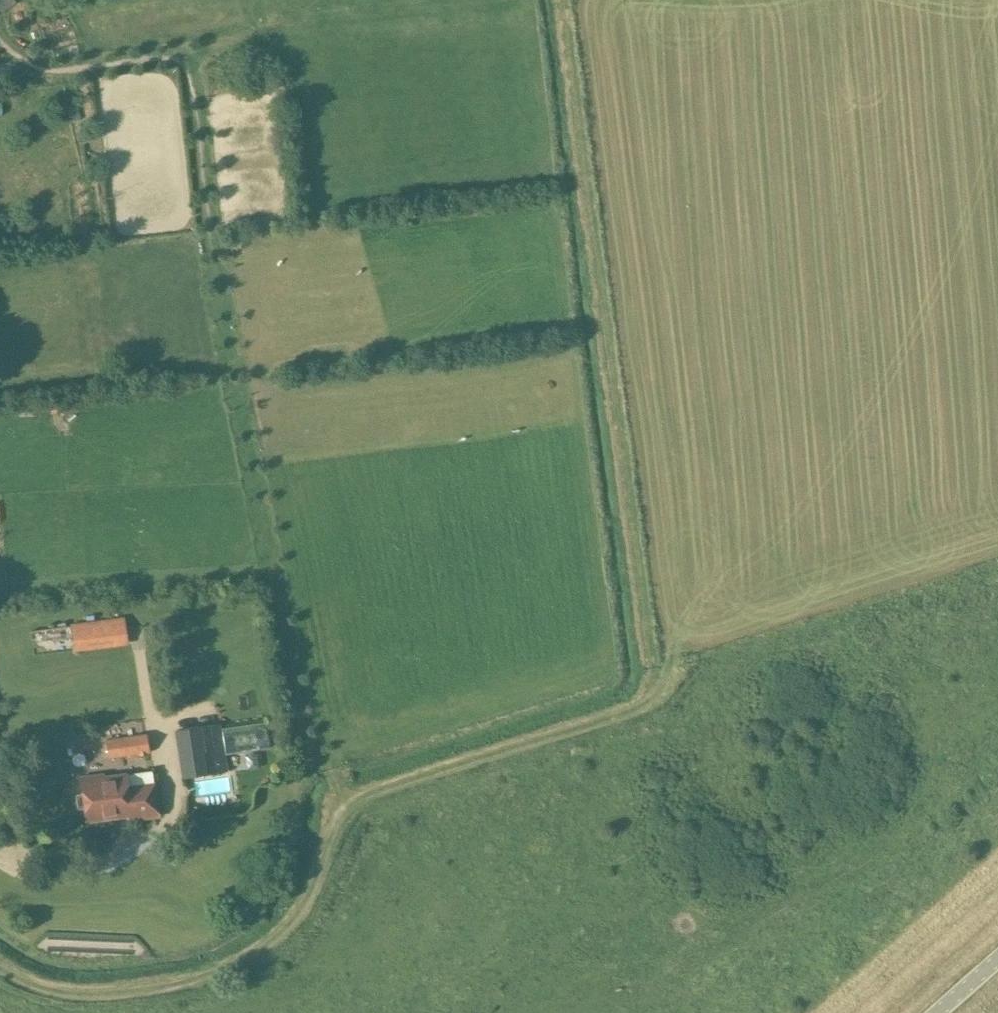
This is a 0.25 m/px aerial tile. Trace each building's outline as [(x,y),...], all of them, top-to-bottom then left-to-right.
[(127,647),(123,617),(32,630),(36,656),(76,651),(76,649),(116,644),(117,649),(127,647)] [(228,770),(221,722),(175,729),(182,777),(228,770)] [(248,738),(249,738),(250,747),(269,744),(266,725),(247,728),(248,738)] [(109,758),(149,752),(146,734),(106,740),(109,758)] [(160,815),(156,783),(154,771),(105,778),(104,774),(82,777),(84,793),(78,793),(76,796),(78,807),(80,809),(101,806),(102,816),(105,818),(116,816),(118,814),(129,812),(130,820),(160,815)]
